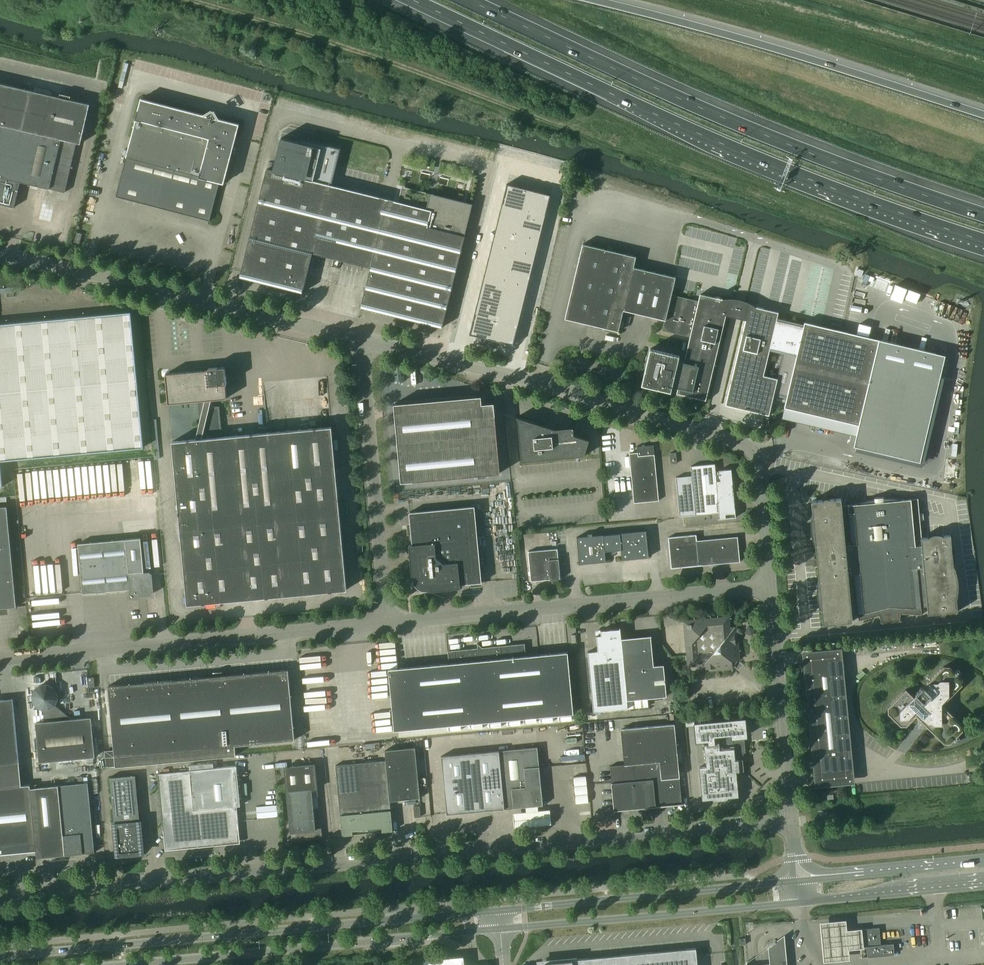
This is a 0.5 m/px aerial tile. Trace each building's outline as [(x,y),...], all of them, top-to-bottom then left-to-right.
[(14,207),(20,182),(65,192),(76,143),(80,144),(89,104),(0,83),(0,204),(14,207)] [(224,183),(236,137),(239,124),(215,118),(214,119),(207,117),(208,116),(141,98),(115,197),(135,202),(209,221),(219,182),(224,183)] [(266,169),(239,277),(301,292),(302,293),(312,253),(330,185),(339,149),(301,139),(300,143),(281,138),(273,170),(266,169)] [(330,185),(312,253),(370,267),(361,307),(442,328),(465,236),(464,236),(472,204),(402,187),(398,202),(330,185)] [(498,193),(463,330),(515,344),(549,207),(498,193)] [(79,244),(82,233),(76,232),(74,243),(79,244)] [(708,393),(723,329),(742,334),(743,330),(724,326),(726,315),(746,320),(749,305),(756,307),(755,306),(753,305),(751,304),(749,303),(747,302),(745,301),(742,300),(739,299),(736,299),(733,298),(731,298),(728,298),(726,298),(724,299),(722,299),(715,297),(713,305),(672,295),(676,277),(636,268),(634,267),(636,257),(629,255),(616,252),(593,246),(583,244),(565,319),(617,331),(619,331),(624,311),(627,311),(654,318),(665,320),(662,330),(690,337),(686,353),(684,362),(678,361),(679,356),(650,349),(641,385),(671,392),(672,387),(678,388),(676,393),(699,399),(706,400),(708,393)] [(778,312),(756,307),(749,305),(746,320),(743,330),(742,334),(726,405),(769,415),(777,379),(763,375),(768,355),(795,362),(784,407),(859,425),(879,340),(805,322),(802,333),(775,326),(778,312)] [(131,312),(0,324),(0,487),(2,487),(0,461),(143,447),(131,312)] [(347,590),(332,427),(222,437),(220,406),(212,407),(212,400),(226,399),(225,384),(227,384),(225,367),(208,368),(208,370),(165,374),(168,404),(198,401),(201,439),(172,441),(187,605),(347,590)] [(481,396),(394,404),(401,482),(500,473),(494,403),(482,404),(481,396)] [(521,462),(585,456),(585,455),(589,440),(574,435),(573,427),(554,429),(517,417),(521,462)] [(629,453),(629,454),(634,503),(659,501),(654,445),(637,446),(637,452),(629,453)] [(105,464),(107,493),(117,492),(149,489),(146,460),(105,464)] [(736,518),(734,493),(731,469),(719,471),(716,472),(715,464),(690,466),(691,476),(676,478),(679,517),(695,515),(719,513),(720,519),(736,518)] [(97,465),(55,469),(57,499),(66,498),(66,497),(99,495),(97,465)] [(22,502),(49,499),(47,470),(19,472),(22,502)] [(933,540),(933,537),(922,538),(918,498),(902,500),(899,500),(896,499),(893,499),(890,499),(887,498),(883,499),(883,497),(875,498),(874,498),(874,499),(871,500),(868,500),(865,501),(862,502),(860,503),(857,504),(842,506),(841,498),(830,499),(828,498),(827,498),(824,498),(823,499),(823,500),(811,501),(812,513),(814,513),(818,547),(815,547),(818,578),(820,577),(824,612),(821,612),(823,624),(834,623),(835,624),(838,625),(840,624),(841,622),(853,621),(852,614),(858,614),(859,621),(879,615),(881,623),(900,621),(900,613),(922,615),(921,608),(927,607),(928,614),(939,613),(941,615),(945,614),(947,613),(958,612),(957,599),(955,600),(951,565),(953,565),(951,535),(939,536),(939,539),(933,540)] [(7,506),(0,507),(0,608),(16,607),(7,506)] [(482,583),(475,507),(409,513),(412,545),(408,545),(411,578),(413,578),(413,582),(415,586),(419,590),(423,591),(427,590),(427,591),(460,588),(460,585),(482,583)] [(648,557),(646,531),(603,535),(576,537),(579,564),(606,561),(605,551),(621,550),(622,560),(648,557)] [(740,562),(737,537),(696,541),(696,535),(693,535),(668,537),(671,569),(699,565),(740,562)] [(144,573),(141,538),(78,544),(83,594),(130,589),(131,594),(133,596),(151,595),(153,592),(151,575),(149,572),(144,573)] [(561,579),(558,549),(528,552),(531,582),(561,579)] [(62,559),(28,560),(30,593),(64,592),(62,559)] [(517,571),(517,560),(501,560),(502,571),(517,571)] [(732,617),(687,619),(689,672),(736,670),(735,661),(741,661),(741,638),(738,638),(737,627),(732,627),(732,617)] [(628,708),(627,700),(621,638),(620,627),(619,627),(620,629),(601,631),(601,632),(598,636),(596,636),(598,651),(588,652),(594,712),(628,708)] [(667,696),(664,665),(654,665),(651,636),(621,638),(627,700),(667,696)] [(399,668),(388,669),(394,730),(573,713),(568,652),(539,654),(539,655),(526,656),(525,643),(501,646),(483,647),(477,643),(477,648),(455,650),(448,651),(449,663),(448,663),(399,668)] [(837,662),(835,662),(835,663),(818,664),(811,665),(811,664),(809,665),(807,666),(806,667),(805,669),(805,672),(806,684),(814,767),(815,769),(816,771),(817,772),(818,772),(820,773),(822,773),(824,773),(828,773),(844,771),(846,771),(848,771),(850,769),(850,768),(851,768),(852,766),(852,764),(844,680),(843,670),(843,668),(842,666),(841,664),(839,663),(837,662)] [(888,713),(901,726),(906,726),(916,716),(918,718),(918,723),(923,723),(944,744),(950,743),(962,731),(962,725),(942,705),(962,685),(962,679),(949,667),(944,667),(924,687),(922,687),(916,693),(916,695),(913,697),(906,690),(888,708),(888,713)] [(294,740),(288,670),(248,673),(207,677),(108,686),(115,766),(235,755),(235,745),(294,740)] [(41,682),(41,685),(35,689),(33,695),(33,701),(37,707),(43,709),(44,722),(35,722),(39,762),(95,757),(91,717),(72,719),(55,705),(57,699),(57,692),(53,687),(47,684),(46,685),(46,681),(41,682)] [(19,764),(13,698),(0,700),(0,766),(19,764)] [(743,771),(742,759),(740,759),(740,753),(745,753),(744,736),(746,736),(744,719),(695,724),(697,741),(707,740),(708,744),(704,745),(706,767),(699,767),(702,800),(713,799),(713,801),(728,800),(728,798),(738,797),(736,771),(743,771)] [(675,724),(621,729),(624,764),(610,766),(614,810),(682,804),(675,724)] [(420,798),(415,748),(415,747),(384,750),(385,760),(359,763),(366,832),(366,833),(373,833),(372,831),(382,830),(382,832),(393,831),(389,800),(420,798)] [(537,747),(499,751),(505,809),(514,808),(526,807),(528,806),(538,805),(543,805),(539,766),(537,747)] [(499,751),(441,756),(447,814),(505,809),(499,751)] [(366,832),(359,763),(334,766),(342,836),(353,835),(353,833),(366,832)] [(0,766),(0,788),(21,786),(20,776),(19,764),(0,766)] [(164,829),(166,848),(173,848),(180,848),(188,848),(195,847),(203,846),(210,846),(217,845),(225,844),(232,842),(240,841),(238,822),(237,806),(240,806),(236,765),(190,770),(190,771),(158,774),(163,830),(164,829)] [(313,809),(311,790),(317,789),(315,765),(285,768),(291,832),(297,832),(298,840),(322,838),(319,809),(313,809)] [(135,775),(109,777),(115,833),(113,833),(115,857),(145,855),(143,830),(141,831),(135,775)] [(577,777),(578,804),(591,803),(590,776),(577,777)] [(58,786),(30,788),(30,785),(21,786),(0,788),(0,855),(36,851),(37,858),(65,855),(83,853),(95,852),(88,783),(58,786)] [(844,920),(820,922),(821,929),(824,962),(850,959),(849,948),(860,946),(859,928),(845,929),(844,920)] [(881,944),(879,927),(859,928),(860,946),(867,946),(868,956),(894,954),(893,943),(881,944)] [(696,948),(553,962),(550,964),(697,964),(696,948)] [(464,956),(423,960),(423,964),(464,964),(464,956)]
